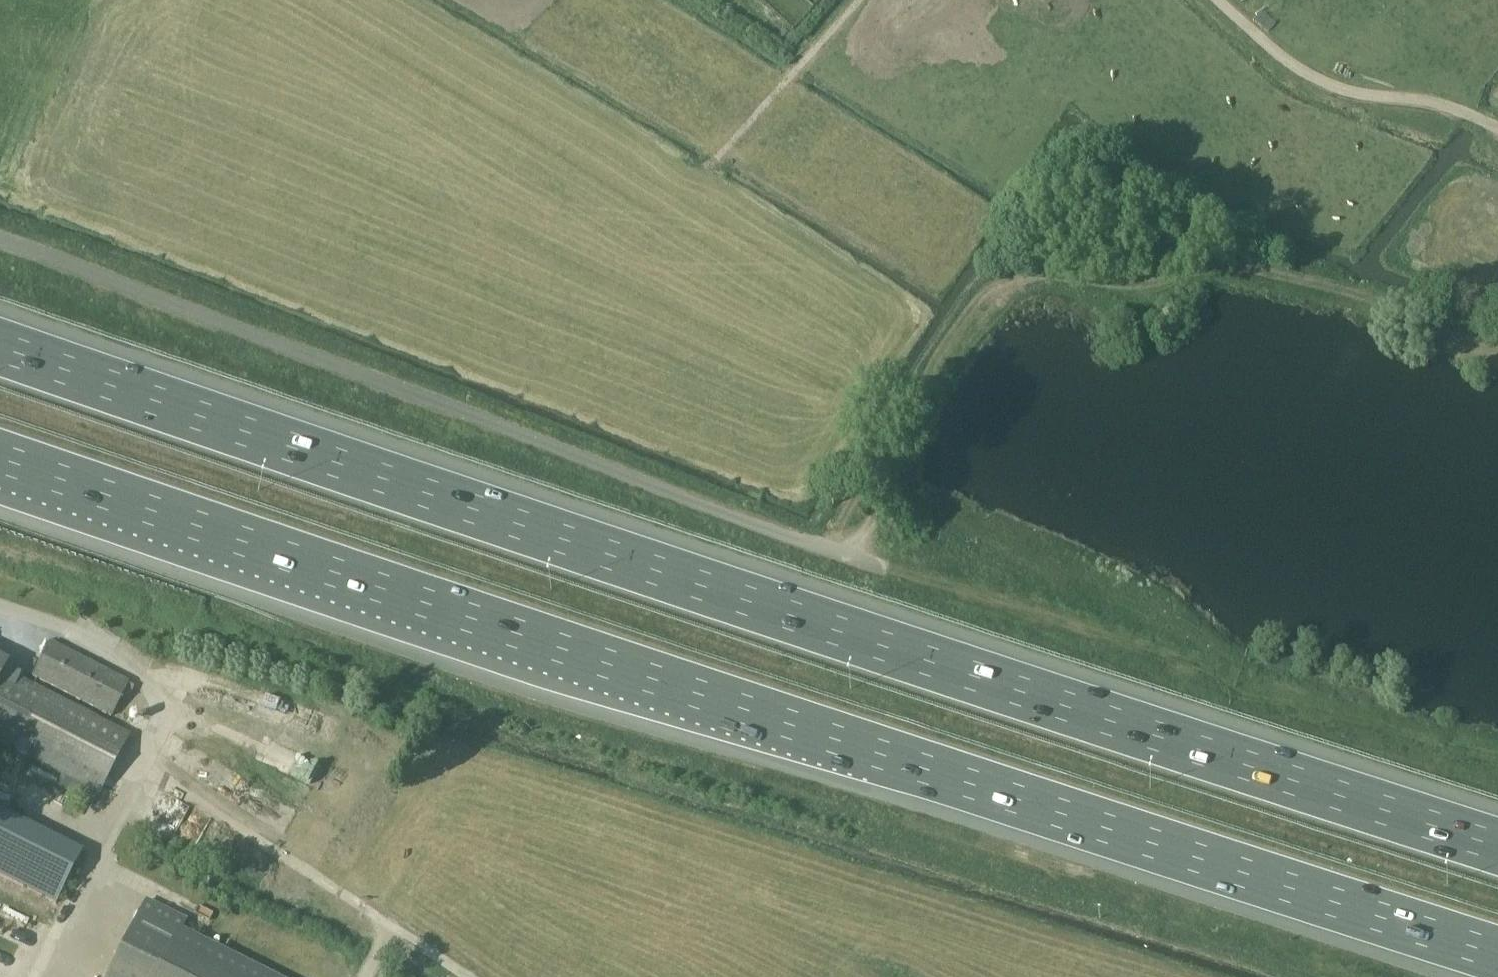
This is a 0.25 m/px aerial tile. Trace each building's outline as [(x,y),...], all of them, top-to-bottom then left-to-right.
[(111,717),(129,683),(50,643),(33,677),(111,717)] [(130,736),(33,687),(30,695),(1,681),(8,666),(0,662),(0,744),(100,795),(130,736)] [(56,904),(82,852),(0,811),(0,876),(56,904)] [(182,929),(187,919),(147,899),(107,976),(277,976),(182,929)]
